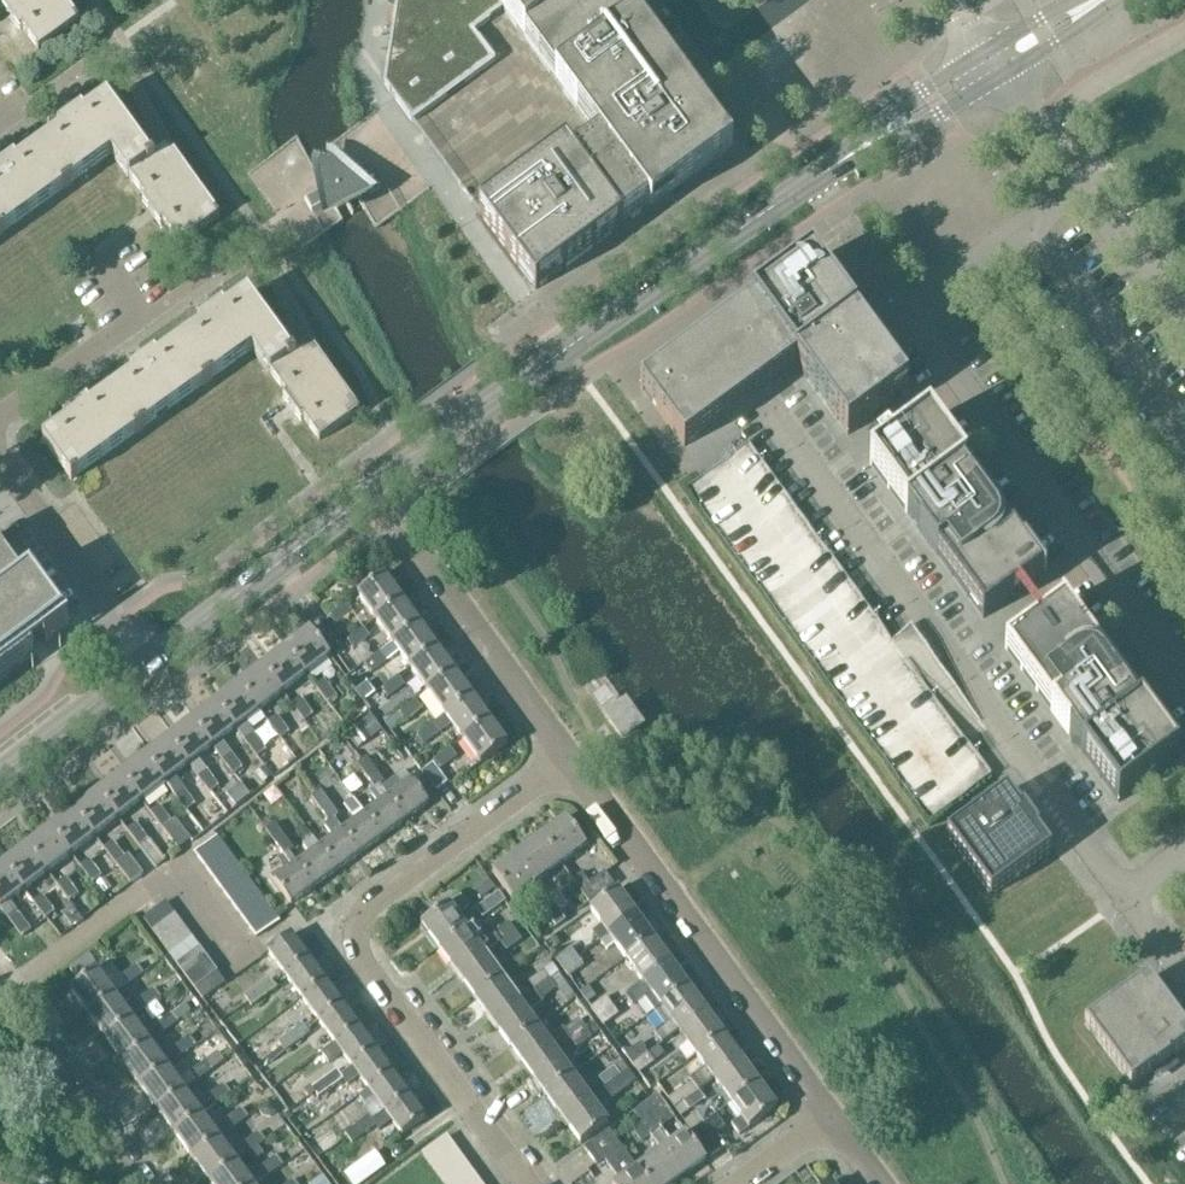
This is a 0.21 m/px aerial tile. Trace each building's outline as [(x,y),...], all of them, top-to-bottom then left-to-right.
[(39,51),(80,22),(63,0),(2,0),(39,51)] [(536,291),(726,151),(616,0),(398,0),(385,84),(412,121),(494,61),(473,32),(504,10),(599,140),(573,159),(566,149),(479,213),(536,291)] [(69,126),(40,147),(70,188),(114,156),(128,176),(152,158),(107,99),(79,119),(76,115),(67,122),(69,126)] [(0,176),(0,233),(2,236),(70,188),(40,147),(12,167),(9,164),(0,170),(0,172),(2,175),(0,176)] [(179,246),(220,218),(170,148),(152,158),(128,176),(179,246)] [(333,204),(355,191),(355,190),(374,179),(367,166),(348,177),(342,171),(331,174),(323,181),(325,189),(305,200),(312,213),(332,202),(333,204)] [(893,403),(893,402),(907,391),(812,262),(654,379),(641,388),(685,448),(797,366),(848,436),(893,403)] [(254,352),(269,372),(293,354),(247,295),(219,315),(217,310),(207,318),(210,322),(181,343),(210,383),(254,352)] [(142,371),(114,391),(143,432),(210,383),(181,343),(152,363),(150,359),(139,366),(142,371)] [(310,344),(293,354),(269,372),(319,442),(360,413),(310,344)] [(72,483),(143,432),(114,391),(85,412),(83,409),(72,416),(74,420),(43,442),(72,483)] [(925,424),(870,465),(983,620),(1039,579),(925,424)] [(684,494),(928,828),(990,783),(964,747),(987,730),(912,627),(892,641),(750,446),(684,494)] [(24,582),(0,550),(0,677),(33,653),(28,646),(56,625),(24,582)] [(384,576),(357,596),(375,620),(402,601),(384,576)] [(375,620),(393,644),(420,625),(402,601),(375,620)] [(346,606),(329,618),(335,626),(336,627),(352,615),(346,606)] [(1005,649),(1071,740),(1118,804),(1174,763),(1062,611),(1061,609),(1005,649)] [(437,649),(420,625),(393,644),(410,668),(437,649)] [(363,630),(347,642),(354,651),(370,639),(363,630)] [(286,649),(308,678),(332,660),(310,631),(286,649)] [(286,649),(262,667),(285,696),(308,678),(286,649)] [(454,673),(437,649),(410,668),(427,692),(454,673)] [(388,663),(381,653),(364,665),(370,675),(388,663)] [(239,685),(261,714),(285,696),(262,667),(239,685)] [(472,696),(454,673),(427,692),(445,716),(472,696)] [(405,687),(399,677),(381,689),(388,698),(405,687)] [(326,682),(316,690),(330,707),(339,699),(326,682)] [(367,683),(356,691),(364,702),(376,694),(367,683)] [(239,685),(215,703),(238,732),(261,714),(239,685)] [(489,720),(472,696),(445,716),(462,740),(489,720)] [(302,700),(293,708),(306,725),(315,717),(302,700)] [(405,722),(422,710),(416,701),(399,713),(405,722)] [(607,714),(622,735),(639,722),(624,702),(607,714)] [(214,750),(238,732),(215,703),(192,721),(214,750)] [(292,735),(279,718),(269,726),(283,743),(292,735)] [(462,740),(480,765),(507,745),(489,720),(462,740)] [(192,721),(168,739),(191,768),(214,750),(192,721)] [(440,734),(433,725),(416,737),(423,746),(440,734)] [(255,736),(246,743),(259,761),(269,753),(255,736)] [(145,757),(167,786),(191,768),(168,739),(145,757)] [(440,770),(457,758),(451,749),(433,761),(440,770)] [(232,754),(222,761),(236,779),(245,771),(232,754)] [(144,804),(150,799),(167,786),(145,757),(121,775),(144,804)] [(366,778),(375,771),(366,758),(357,765),(366,778)] [(434,763),(423,771),(436,791),(448,783),(434,763)] [(375,790),(384,783),(375,771),(366,778),(375,790)] [(208,772),(199,779),(212,797),(222,789),(208,772)] [(405,822),(429,805),(423,796),(413,782),(413,783),(406,773),(396,780),(403,790),(389,800),(405,822)] [(121,775),(98,793),(120,821),(144,804),(121,775)] [(241,785),(227,796),(236,808),(250,797),(241,785)] [(185,790),(175,797),(189,815),(198,807),(185,790)] [(321,811),(330,804),(321,791),(312,798),(321,811)] [(96,839),(120,821),(98,793),(74,811),(96,839)] [(1007,793),(947,837),(991,897),(1052,853),(1038,834),(1039,832),(1023,811),(1022,812),(1007,793)] [(367,817),(383,838),(405,822),(389,800),(367,817)] [(321,811),(330,824),(339,817),(330,804),(321,811)] [(152,815),(164,831),(179,851),(192,841),(177,821),(174,824),(161,808),(152,815)] [(72,856),(96,839),(74,811),(51,829),(72,856)] [(360,855),(383,838),(367,817),(344,833),(360,855)] [(541,838),(562,866),(586,848),(566,820),(541,838)] [(275,844),(285,837),(276,825),(266,832),(275,844)] [(151,843),(137,826),(128,833),(141,850),(151,843)] [(51,829),(27,847),(48,874),(72,856),(51,829)] [(337,872),(360,855),(344,833),(321,850),(337,872)] [(285,837),(275,844),(284,857),(294,850),(285,837)] [(197,853),(206,866),(227,850),(218,838),(197,853)] [(541,838),(517,856),(538,884),(562,866),(541,838)] [(132,885),(145,875),(130,856),(126,859),(113,842),(105,848),(132,885)] [(24,891),(44,877),(48,874),(27,847),(4,865),(24,891)] [(206,866),(214,877),(235,862),(227,850),(206,866)] [(315,888),(337,872),(321,850),(299,867),(315,888)] [(493,874),(514,902),(527,893),(538,907),(540,905),(556,928),(566,922),(560,914),(569,907),(558,892),(549,899),(538,884),(517,856),(493,874)] [(90,861),(80,868),(94,885),(103,878),(90,861)] [(214,877),(222,889),(244,874),(235,862),(214,877)] [(0,868),(0,909),(24,891),(4,865),(0,868)] [(315,888),(299,867),(275,884),(291,906),(315,888)] [(244,874),(222,889),(231,901),(253,886),(244,874)] [(571,882),(587,905),(613,886),(604,874),(590,885),(582,874),(571,882)] [(79,895),(66,878),(57,885),(70,902),(79,895)] [(231,901),(239,913),(261,897),(253,886),(231,901)] [(636,915),(618,891),(589,913),(600,927),(593,932),(600,941),(636,915)] [(499,892),(476,910),(483,919),(506,902),(499,892)] [(42,896),(33,903),(46,920),(55,913),(42,896)] [(261,897),(239,913),(247,925),(270,909),(261,897)] [(461,897),(448,906),(421,926),(439,951),(466,931),(457,918),(469,910),(461,897)] [(166,903),(145,918),(153,930),(175,914),(166,903)] [(247,925),(256,938),(279,922),(270,909),(247,925)] [(17,914),(8,921),(21,938),(31,931),(17,914)] [(183,926),(175,914),(153,930),(162,941),(183,926)] [(654,939),(636,915),(600,941),(607,951),(614,946),(624,961),(654,939)] [(439,951),(457,975),(484,955),(500,943),(516,932),(509,923),(494,934),(493,932),(476,944),(466,931),(439,951)] [(191,937),(183,926),(162,941),(170,953),(191,937)] [(516,932),(500,943),(507,952),(522,941),(516,932)] [(268,953),(285,976),(309,959),(291,936),(268,953)] [(200,949),(191,937),(170,953),(178,965),(200,949)] [(671,964),(654,939),(624,961),(642,985),(671,964)] [(208,961),(200,949),(178,965),(187,976),(208,961)] [(578,958),(571,949),(556,960),(562,969),(578,958)] [(484,955),(457,975),(475,999),(502,979),(484,955)] [(578,958),(562,969),(569,979),(584,968),(578,958)] [(309,959),(285,976),(302,999),(325,982),(309,959)] [(217,972),(208,961),(187,976),(195,988),(217,972)] [(671,964),(642,985),(626,997),(634,1008),(644,1000),(654,1013),(689,988),(671,964)] [(138,965),(120,977),(127,987),(145,975),(138,965)] [(559,975),(552,966),(529,983),(535,992),(559,975)] [(225,984),(217,972),(195,988),(203,1000),(225,984)] [(70,991),(88,1016),(115,996),(98,973),(70,991)] [(537,1028),(535,1024),(527,1014),(544,1003),(542,1000),(566,984),(559,975),(535,992),(528,997),(519,1003),(492,1023),(510,1047),(537,1028)] [(258,988),(265,997),(277,988),(271,979),(258,988)] [(475,999),(489,1019),(492,1023),(519,1003),(528,997),(521,987),(512,994),(502,979),(475,999)] [(1148,979),(1084,1026),(1131,1089),(1155,1071),(1156,1072),(1157,1071),(1160,1076),(1173,1067),(1169,1062),(1170,1062),(1169,1061),(1184,1049),(1184,1030),(1148,979)] [(302,999),(319,1021),(342,1005),(325,982),(302,999)] [(589,987),(579,993),(587,1004),(596,997),(589,987)] [(265,997),(258,988),(246,997),(252,1007),(265,997)] [(662,1044),(678,1033),(706,1012),(689,988),(654,1013),(664,1026),(654,1034),(662,1044)] [(155,989),(138,1001),(145,1011),(162,999),(155,989)] [(132,1020),(115,996),(88,1016),(105,1040),(132,1020)] [(597,1017),(613,1007),(606,997),(591,1008),(597,1017)] [(186,1004),(173,1013),(178,1020),(192,1011),(186,1004)] [(319,1021),(330,1037),(335,1044),(358,1027),(342,1005),(319,1021)] [(613,1007),(597,1017),(604,1026),(619,1016),(613,1007)] [(155,1025),(162,1034),(180,1022),(178,1020),(173,1013),(173,1012),(155,1025)] [(724,1036),(706,1012),(678,1033),(696,1057),(724,1036)] [(150,1044),(132,1020),(105,1040),(123,1063),(150,1044)] [(547,1040),(539,1030),(537,1028),(510,1047),(527,1072),(555,1052),(571,1040),(586,1029),(579,1020),(565,1031),(563,1028),(547,1040)] [(571,1040),(578,1049),(601,1032),(594,1023),(586,1029),(571,1040)] [(291,1034),(298,1043),(310,1034),(303,1025),(291,1034)] [(335,1044),(352,1067),(375,1050),(358,1027),(335,1044)] [(298,1043),(291,1034),(279,1043),(286,1052),(298,1043)] [(173,1048),(180,1058),(197,1046),(190,1036),(173,1048)] [(676,1109),(699,1092),(699,1091),(713,1081),(742,1060),(724,1036),(696,1057),(705,1070),(690,1080),(692,1083),(669,1099),(676,1109)] [(167,1067),(150,1044),(123,1063),(140,1087),(167,1067)] [(642,1044),(625,1056),(633,1066),(649,1054),(642,1044)] [(352,1067),(354,1070),(368,1090),(392,1073),(375,1050),(352,1067)] [(555,1052),(527,1072),(545,1096),(573,1076),(555,1052)] [(649,1054),(633,1066),(640,1075),(656,1063),(649,1054)] [(190,1072),(197,1082),(215,1070),(208,1060),(190,1072)] [(759,1085),(742,1060),(713,1081),(731,1105),(759,1085)] [(185,1091),(167,1067),(140,1087),(157,1111),(185,1091)] [(621,1077),(615,1068),(599,1079),(606,1088),(621,1077)] [(324,1080),(331,1089),(343,1080),(337,1071),(324,1080)] [(581,1145),(608,1124),(599,1111),(638,1083),(629,1071),(621,1077),(606,1088),(590,1100),(563,1120),(581,1145)] [(368,1090),(385,1112),(408,1096),(392,1073),(368,1090)] [(545,1096),(554,1107),(563,1120),(590,1100),(573,1076),(545,1096)] [(331,1089),(324,1080),(312,1089),(318,1098),(331,1089)] [(225,1084),(208,1096),(215,1106),(232,1094),(225,1084)] [(777,1109),(759,1085),(731,1105),(741,1118),(731,1125),(740,1136),(750,1130),(777,1109)] [(203,1115),(185,1091),(157,1111),(175,1135),(203,1115)] [(706,1101),(699,1092),(676,1109),(682,1118),(690,1112),(706,1101)] [(374,1121),(377,1125),(381,1131),(393,1123),(402,1136),(425,1119),(408,1096),(385,1112),(374,1121)] [(226,1120),(232,1130),(250,1117),(243,1108),(226,1120)] [(696,1114),(685,1122),(693,1133),(704,1125),(696,1114)] [(220,1139),(203,1115),(175,1135),(192,1159),(220,1139)] [(681,1180),(706,1162),(686,1134),(671,1144),(660,1129),(658,1130),(648,1115),(639,1121),(650,1137),(650,1136),(661,1152),(681,1180)] [(715,1134),(725,1126),(717,1115),(704,1125),(693,1133),(711,1157),(725,1146),(715,1134)] [(357,1125),(364,1134),(377,1125),(374,1121),(370,1116),(357,1125)] [(639,1121),(630,1128),(641,1143),(650,1137),(639,1121)] [(364,1134),(357,1125),(345,1135),(352,1144),(364,1134)] [(243,1144),(250,1153),(267,1141),(260,1131),(243,1144)] [(617,1183),(647,1183),(637,1170),(609,1132),(584,1150),(597,1167),(604,1161),(620,1182),(617,1183)] [(432,1166),(455,1149),(447,1137),(423,1155),(432,1166)] [(192,1159),(209,1183),(238,1163),(220,1139),(192,1159)] [(464,1160),(455,1149),(432,1166),(441,1178),(464,1160)] [(647,1183),(675,1183),(681,1180),(661,1152),(637,1170),(647,1183)] [(386,1168),(375,1153),(344,1176),(350,1183),(364,1183),(386,1168)] [(261,1167),(268,1177),(285,1165),(278,1155),(261,1167)] [(473,1172),(464,1160),(441,1178),(445,1183),(457,1183),(473,1172)] [(261,1167),(248,1176),(238,1163),(209,1183),(210,1183),(258,1183),(268,1177),(261,1167)] [(481,1183),(473,1172),(457,1183),(481,1183)] [(311,1183),(329,1183),(323,1176),(311,1183)]
